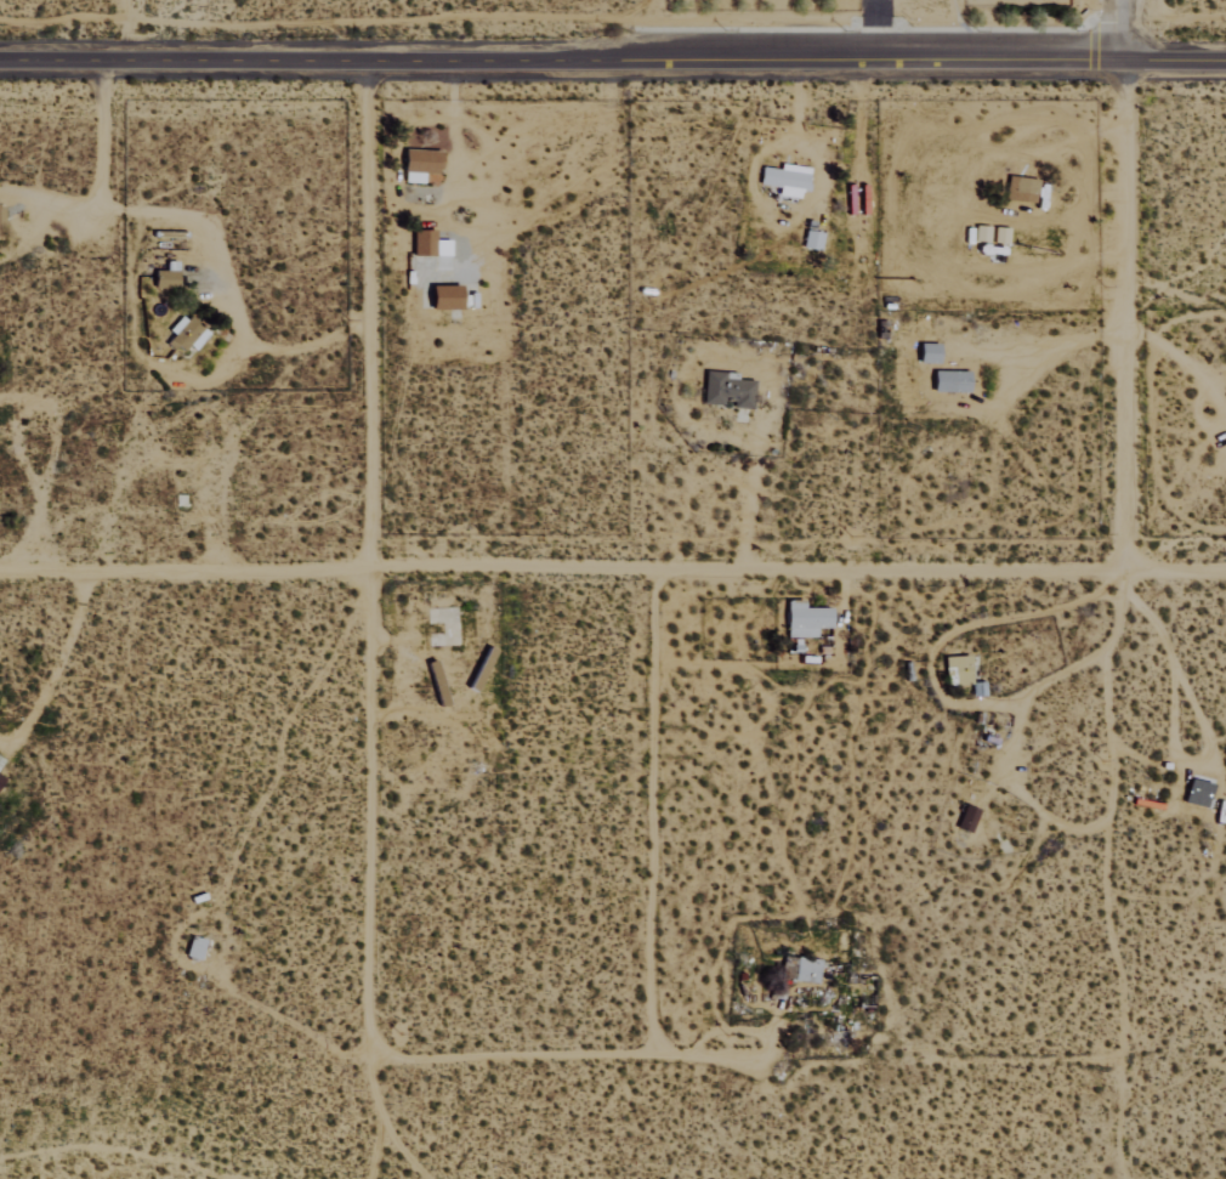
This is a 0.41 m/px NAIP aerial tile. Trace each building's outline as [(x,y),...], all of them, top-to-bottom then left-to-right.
[(779,188),(778,195),(803,199),(808,169),(779,164),(778,170),(761,167),(758,184),(779,188)] [(1006,200),(1034,203),(1037,180),(1009,177),(1006,200)] [(823,234),(806,230),(802,248),(818,251),(823,234)] [(168,332),(172,335),(169,340),(192,356),(208,332),(180,314),(168,332)] [(919,363),(939,363),(939,344),(920,343),(919,363)] [(934,392),(969,392),(968,371),(934,372),(934,392)] [(737,373),(704,372),(703,406),(753,408),(754,381),(737,380),(737,373)] [(830,608),(804,608),(804,601),(786,601),(787,638),(816,637),(816,629),(831,628),(830,608)] [(969,656),(944,657),(945,670),(952,670),(953,684),(971,683),(969,656)] [(1207,808),(1212,784),(1188,779),(1183,803),(1207,808)] [(978,811),(964,805),(956,829),(970,834),(978,811)] [(794,982),(818,983),(819,959),(794,958),(794,982)]
